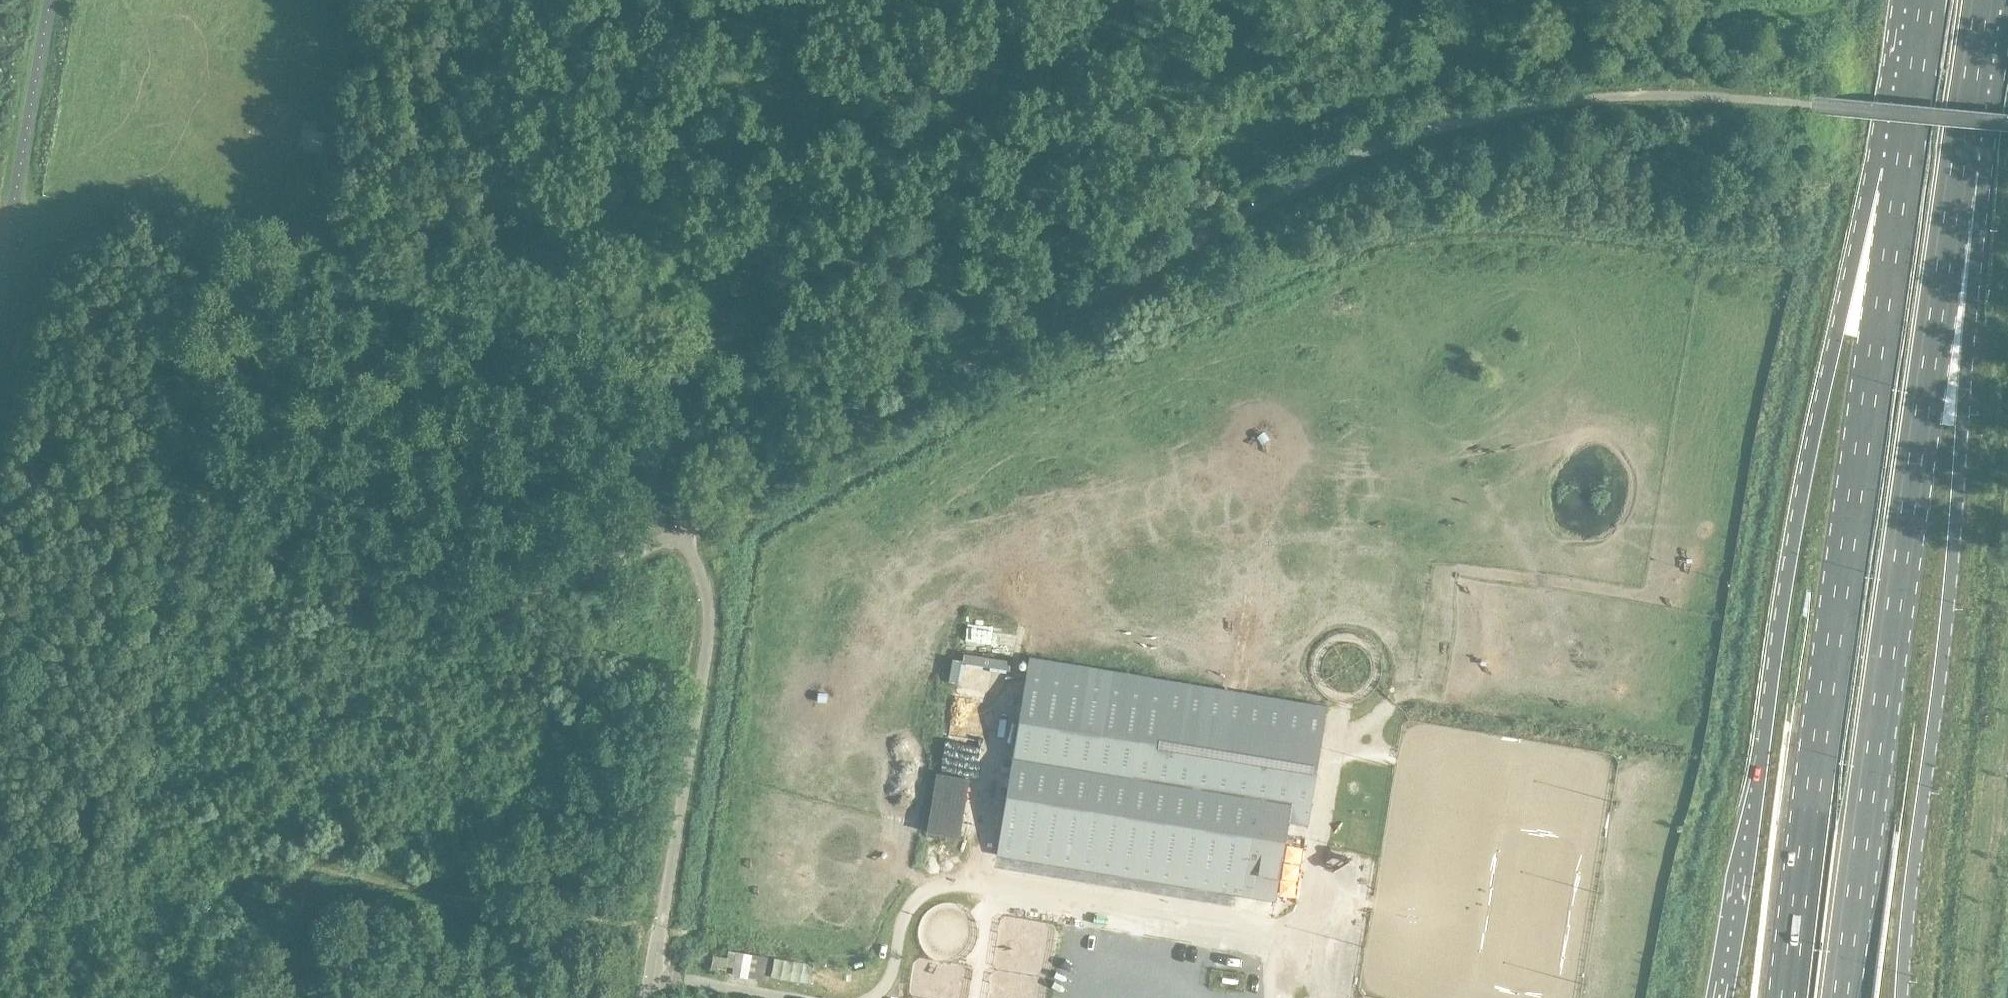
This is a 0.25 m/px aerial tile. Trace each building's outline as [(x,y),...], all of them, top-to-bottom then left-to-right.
[(1012,756),(996,855),(1120,875),(1130,877),(1274,900),(1278,877),(1286,829),(1287,821),(1307,824),(1326,706),(1028,657),(1020,709),(1012,756)]
